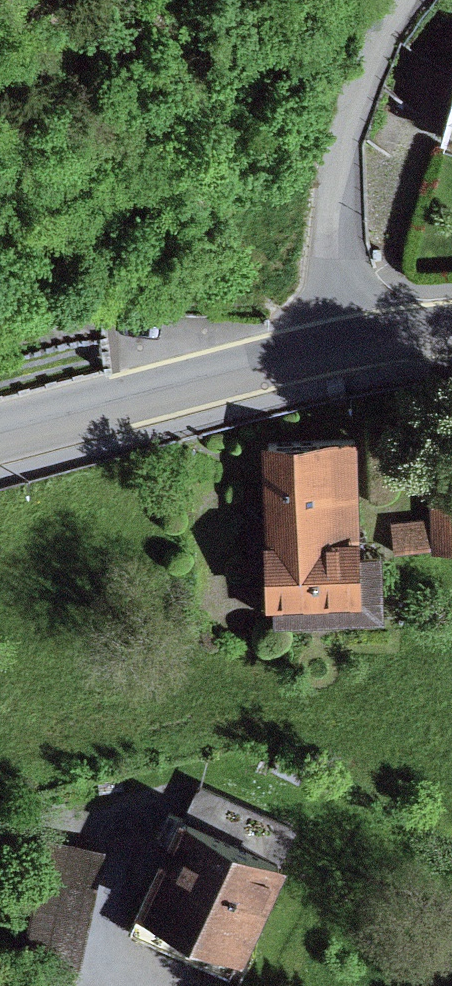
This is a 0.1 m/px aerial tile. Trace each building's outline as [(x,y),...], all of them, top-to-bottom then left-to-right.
[(443,131),(451,133),(451,100),(443,131)] [(359,428),(261,430),(264,588),(362,586),(359,428)] [(429,476),(432,548),(451,548),(451,475),(429,476)] [(426,516),(391,518),(393,546),(428,544),(426,516)] [(286,840),(180,795),(125,922),(231,968),(286,840)] [(105,844),(46,831),(23,938),(81,951),(105,844)]
